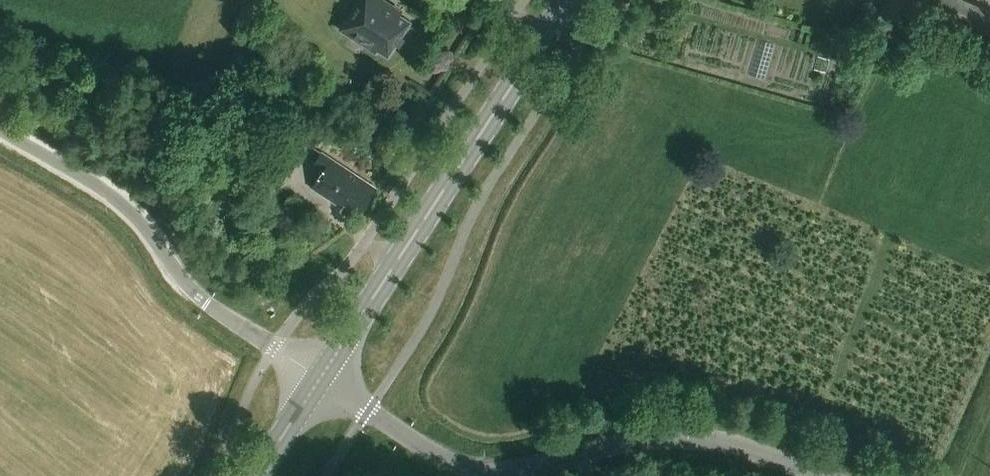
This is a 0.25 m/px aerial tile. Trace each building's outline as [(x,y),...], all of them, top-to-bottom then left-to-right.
[(412,19),(402,13),(404,9),(390,0),(359,0),(342,26),(377,50),(380,46),(390,53),(398,39),(401,41),(405,34),(403,33),(412,19)] [(891,32),(902,4),(892,0),(886,0),(875,25),(891,32)] [(970,0),(922,0),(917,11),(989,42),(989,9),(970,0)] [(286,113),(279,138),(315,148),(322,123),(286,113)] [(361,212),(378,187),(322,150),(316,160),(325,166),(312,186),(335,201),(338,197),(361,212)]
